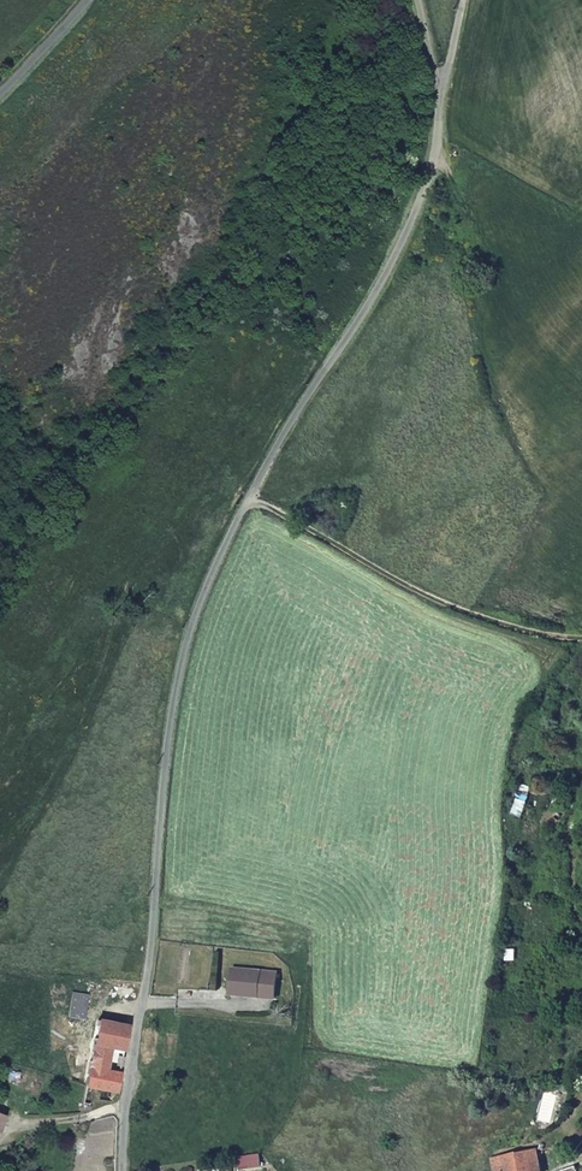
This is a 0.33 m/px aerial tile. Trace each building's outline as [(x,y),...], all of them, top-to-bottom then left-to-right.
[(261,973),(233,970),(230,996),(258,999),(261,973)] [(75,994),(71,1019),(85,1021),(89,997),(75,994)] [(76,1065),(93,1068),(97,1046),(114,1049),(125,1052),(129,1027),(85,1021),(71,1019),(67,1040),(80,1042),(76,1065)] [(97,1046),(93,1068),(110,1071),(114,1049),(97,1046)] [(93,1068),(89,1086),(93,1088),(119,1092),(122,1073),(110,1071),(93,1068)] [(93,1088),(89,1086),(84,1108),(90,1109),(93,1088)] [(0,1104),(0,1124),(1,1125),(9,1108),(0,1104)] [(534,1147),(493,1156),(496,1170),(539,1170),(534,1147)] [(574,1162),(555,1169),(556,1170),(577,1170),(574,1162)]
